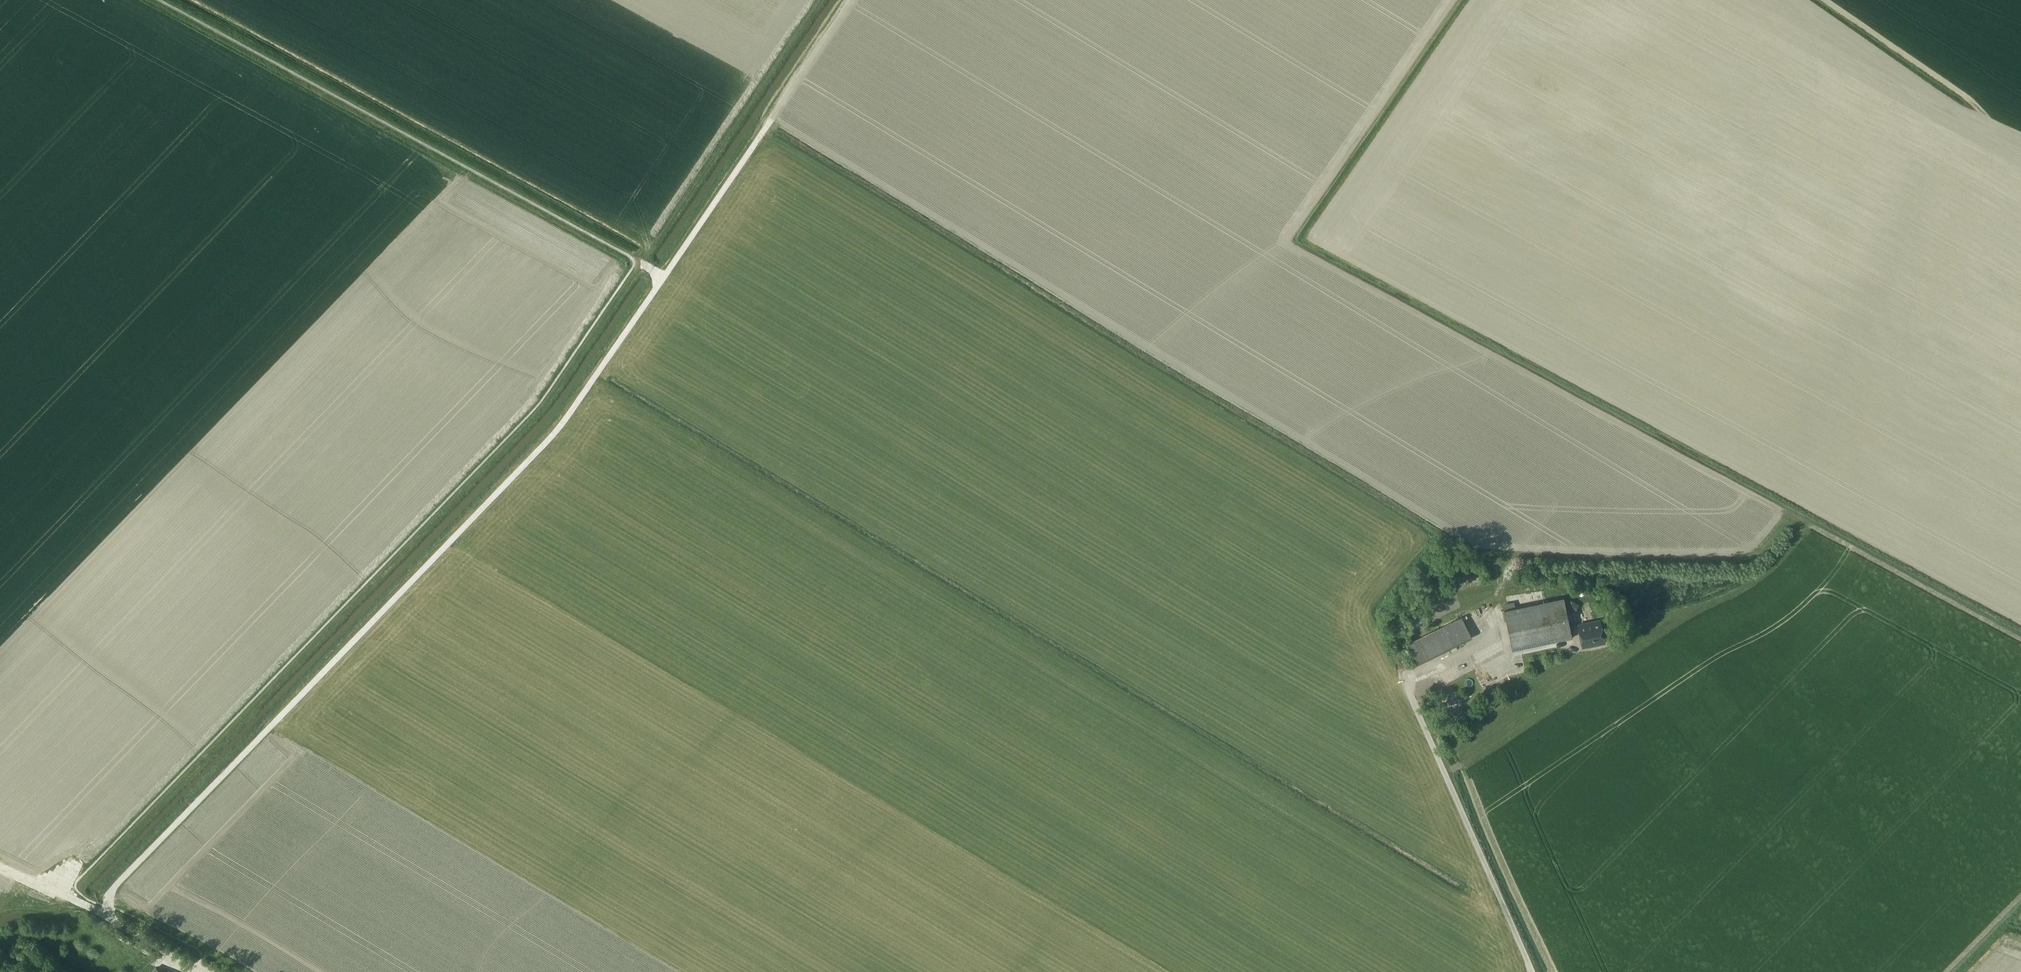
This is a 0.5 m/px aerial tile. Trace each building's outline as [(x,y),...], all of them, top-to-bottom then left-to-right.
[(1572,637),(1564,597),(1504,609),(1512,649),(1572,637)] [(1571,599),(1566,606),(1575,611),(1579,605),(1571,599)] [(1430,625),(1426,613),(1409,619),(1413,631),(1430,625)] [(1454,646),(1472,637),(1462,616),(1444,625),(1454,646)] [(1578,625),(1583,646),(1604,642),(1600,620),(1578,625)] [(1481,669),(1474,673),(1482,689),(1490,684),(1481,669)]
